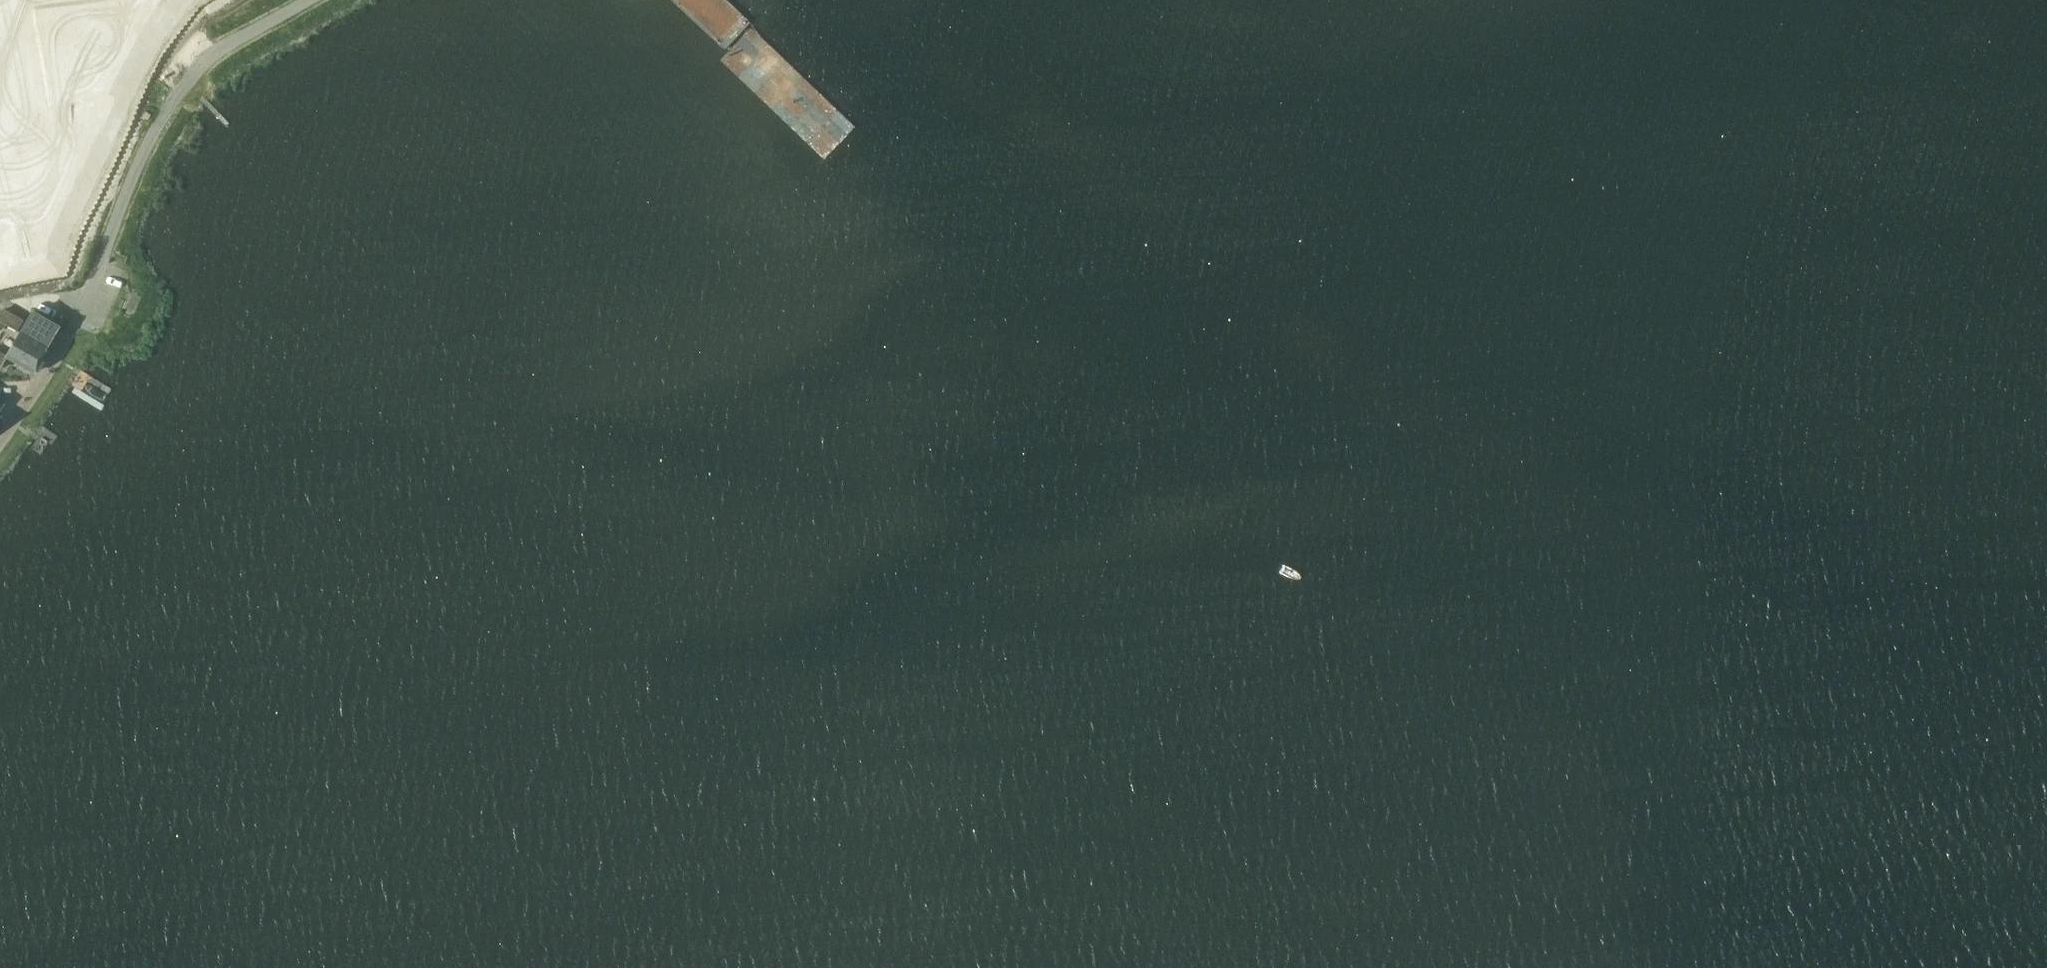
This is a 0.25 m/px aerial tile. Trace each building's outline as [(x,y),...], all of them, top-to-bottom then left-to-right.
[(0,314),(0,321),(6,325),(7,324),(18,330),(24,320),(3,308),(0,314)] [(35,369),(61,324),(35,309),(9,354),(35,369)]
